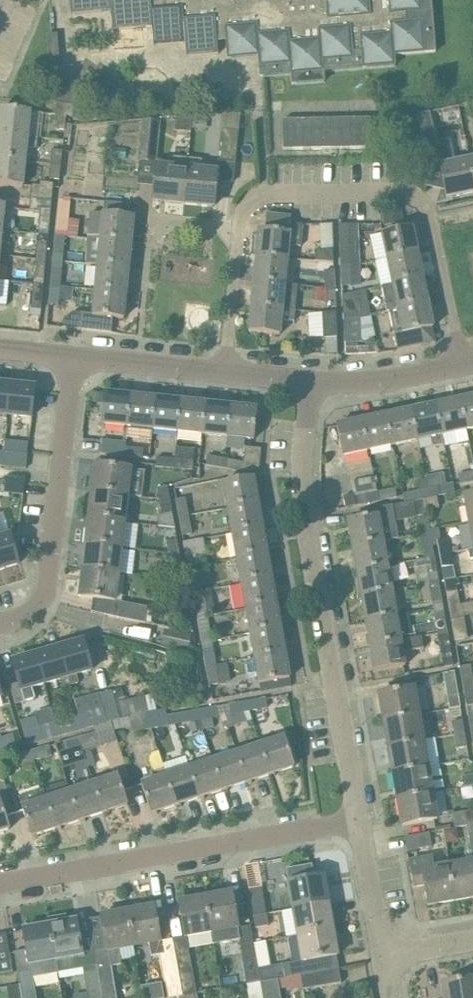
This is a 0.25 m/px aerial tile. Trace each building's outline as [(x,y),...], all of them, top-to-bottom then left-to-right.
[(152,23),(150,0),(70,0),(71,10),(110,7),(112,26),(152,23)] [(152,23),(153,42),(185,40),(186,53),(217,51),(217,54),(218,54),(217,38),(226,37),(228,59),(259,57),(261,77),(292,74),(292,84),(324,82),(324,71),(395,65),(395,55),(436,52),(431,0),(150,0),(152,23)] [(282,100),(270,100),(271,110),(282,109),(282,100)] [(65,130),(65,129),(67,116),(73,117),(74,105),(54,103),(53,115),(57,115),(55,129),(65,130)] [(0,120),(0,134),(38,138),(28,137),(31,112),(1,109),(0,120)] [(430,112),(417,114),(418,122),(432,119),(430,112)] [(371,118),(283,120),(283,150),(371,148),(371,118)] [(143,122),(140,162),(155,164),(159,123),(143,122)] [(224,130),(221,160),(236,162),(239,131),(224,130)] [(0,134),(0,159),(26,162),(27,147),(37,148),(38,138),(0,134)] [(472,193),(472,178),(469,159),(454,162),(450,139),(423,145),(429,171),(430,171),(429,165),(439,163),(447,198),(472,193)] [(51,164),(61,165),(63,151),(53,150),(51,164)] [(154,201),(184,204),(188,159),(173,158),(172,167),(157,166),(154,201)] [(26,162),(0,159),(0,185),(23,187),(26,162)] [(204,161),(188,159),(184,204),(213,207),(217,172),(203,170),(204,161)] [(60,180),(61,165),(51,164),(50,179),(60,180)] [(31,198),(52,200),(54,183),(41,182),(40,185),(32,185),(31,198)] [(31,198),(30,211),(41,212),(38,234),(49,235),(52,200),(31,198)] [(56,235),(66,236),(68,218),(69,201),(65,201),(65,202),(59,200),(56,235)] [(129,205),(104,202),(103,214),(91,213),(89,238),(101,240),(131,243),(134,217),(128,217),(129,205)] [(251,255),(288,259),(289,245),(301,247),(303,225),(291,225),(291,217),(267,215),(265,231),(259,230),(258,241),(253,241),(251,255)] [(387,258),(417,251),(412,228),(382,234),(387,258)] [(38,234),(36,259),(46,260),(49,235),(38,234)] [(56,235),(54,253),(64,254),(66,236),(56,235)] [(98,265),(129,268),(131,243),(101,240),(98,265)] [(340,243),(342,266),(352,265),(359,264),(358,242),(340,243)] [(333,262),(332,250),(314,250),(315,261),(332,262),(333,262)] [(393,284),(423,278),(417,251),(387,258),(393,284)] [(288,259),(251,255),(251,256),(257,256),(254,281),(285,284),(288,259)] [(36,259),(34,284),(44,285),(46,260),(36,259)] [(360,284),(359,264),(352,265),(342,266),(343,285),(353,285),(360,284)] [(126,293),(129,268),(98,265),(96,290),(126,293)] [(52,267),(50,286),(56,286),(60,287),(62,268),(52,267)] [(326,288),(335,288),(334,269),(325,270),(326,288)] [(423,278),(393,284),(382,286),(387,311),(398,308),(428,302),(423,278)] [(285,284),(254,281),(252,305),(283,308),(285,284)] [(34,284),(31,309),(42,310),(44,285),(34,284)] [(50,286),(49,304),(58,305),(60,287),(56,286),(50,286)] [(335,288),(326,288),(327,306),(336,305),(335,288)] [(96,290),(93,314),(82,313),(80,329),(112,333),(113,318),(124,319),(126,293),(96,290)] [(364,316),(370,314),(365,290),(343,295),(344,318),(362,316),(364,316)] [(428,302),(398,308),(403,333),(394,334),(397,350),(421,345),(418,331),(433,327),(428,302)] [(283,308),(252,305),(249,332),(280,335),(281,320),(294,322),(296,310),(283,309),(283,308)] [(337,338),(336,312),(322,313),(323,339),(337,338)] [(362,316),(344,318),(346,354),(358,354),(357,342),(363,342),(362,318),(362,316)] [(7,415),(10,385),(0,384),(0,414),(7,415)] [(35,388),(10,385),(7,415),(32,417),(35,388)] [(132,390),(131,396),(128,427),(154,429),(157,398),(145,397),(145,392),(132,390)] [(102,424),(128,427),(131,396),(105,393),(102,424)] [(467,430),(472,429),(472,397),(461,399),(467,430)] [(154,429),(178,432),(182,401),(157,398),(154,429)] [(467,430),(461,399),(436,404),(443,435),(467,430)] [(204,434),(207,404),(182,401),(178,432),(204,434)] [(231,406),(207,404),(204,434),(228,437),(231,406)] [(436,404),(411,410),(418,440),(432,437),(434,446),(445,444),(443,435),(436,404)] [(231,406),(228,437),(254,439),(257,409),(231,406)] [(418,440),(411,410),(387,415),(393,445),(418,440)] [(362,420),(369,450),(393,445),(387,415),(362,420)] [(343,456),(369,450),(362,420),(337,425),(343,456)] [(125,455),(126,447),(126,444),(100,441),(99,452),(125,455)] [(126,447),(125,455),(143,457),(144,449),(126,447)] [(244,462),(226,459),(225,468),(243,472),(259,469),(261,449),(245,447),(244,462)] [(28,454),(3,452),(2,466),(26,468),(28,454)] [(175,468),(176,459),(157,457),(156,466),(175,468)] [(207,465),(225,468),(226,459),(209,457),(207,465)] [(176,459),(175,468),(193,470),(193,461),(176,459)] [(96,465),(93,492),(128,496),(131,469),(96,465)] [(472,482),(472,472),(459,475),(461,484),(472,482)] [(380,501),(377,491),(375,477),(351,482),(354,495),(356,495),(358,505),(380,501)] [(25,480),(6,478),(4,492),(24,494),(25,480)] [(228,510),(259,504),(254,478),(223,483),(228,510)] [(442,485),(428,488),(430,498),(437,497),(448,494),(448,493),(455,492),(453,486),(453,483),(446,484),(442,485)] [(160,502),(170,500),(168,487),(157,489),(160,502)] [(377,491),(380,501),(398,497),(396,487),(377,491)] [(423,500),(430,498),(428,488),(403,494),(405,504),(414,502),(423,500)] [(93,492),(89,518),(96,519),(125,523),(128,496),(93,492)] [(354,495),(344,497),(346,508),(356,506),(354,495)] [(469,522),(472,522),(472,495),(465,496),(469,522)] [(177,499),(180,518),(189,517),(186,497),(177,499)] [(430,498),(423,500),(426,511),(439,508),(437,497),(430,498)] [(170,500),(160,502),(162,514),(173,513),(170,500)] [(420,535),(433,533),(432,529),(429,530),(426,515),(426,511),(423,500),(414,502),(417,517),(420,535)] [(232,534),(263,529),(259,504),(228,510),(232,534)] [(353,547),(384,541),(399,539),(393,505),(376,508),(378,516),(348,521),(353,547)] [(189,517),(180,518),(183,535),(192,533),(189,517)] [(89,518),(86,544),(102,546),(121,549),(125,523),(96,519),(89,518)] [(236,559),(267,553),(263,529),(232,534),(236,559)] [(435,546),(433,533),(420,535),(423,553),(424,559),(434,557),(432,547),(435,546)] [(19,564),(11,536),(0,539),(0,570),(19,564)] [(205,539),(185,542),(189,567),(198,565),(209,563),(205,539)] [(449,539),(437,541),(440,554),(451,552),(449,539)] [(169,554),(180,552),(178,540),(167,542),(169,554)] [(384,541),(353,547),(357,570),(373,568),(388,565),(384,541)] [(86,544),(83,571),(84,571),(118,575),(121,549),(102,546),(86,544)] [(180,552),(169,554),(173,580),(184,578),(180,552)] [(451,552),(440,554),(442,568),(453,566),(451,552)] [(241,585),(272,580),(267,553),(236,559),(241,585)] [(198,565),(189,567),(192,585),(201,583),(198,565)] [(373,568),(357,570),(362,596),(376,594),(393,591),(388,565),(373,568)] [(438,583),(435,565),(425,567),(428,584),(438,583)] [(83,571),(80,597),(115,602),(118,575),(84,571),(83,571)] [(272,580),(241,585),(245,609),(276,603),(272,580)] [(185,582),(180,582),(174,584),(176,597),(187,595),(185,582)] [(428,584),(432,603),(441,601),(438,583),(428,584)] [(376,594),(362,596),(366,621),(397,615),(393,591),(376,594)] [(458,591),(446,593),(449,607),(460,605),(458,591)] [(198,618),(207,616),(204,598),(195,600),(198,618)] [(120,602),(119,618),(145,623),(145,622),(152,623),(153,611),(147,611),(147,607),(120,602)] [(449,607),(451,621),(452,620),(465,618),(464,616),(472,614),(472,602),(460,605),(449,607)] [(250,634),(281,629),(276,603),(245,609),(250,634)] [(397,615),(366,621),(370,645),(370,646),(401,640),(397,615)] [(434,617),(437,634),(447,632),(444,615),(434,617)] [(207,616),(198,618),(201,636),(210,634),(207,616)] [(165,629),(161,645),(188,651),(192,635),(165,629)] [(254,659),(285,654),(281,629),(250,634),(254,659)] [(447,632),(437,634),(440,652),(441,652),(444,667),(453,665),(450,650),(447,632)] [(401,640),(370,646),(375,671),(406,666),(403,652),(424,648),(422,636),(401,640)] [(60,649),(70,685),(79,683),(76,674),(92,670),(84,642),(60,649)] [(203,649),(207,668),(216,666),(212,648),(203,649)] [(60,649),(36,655),(45,683),(68,677),(70,685),(60,649)] [(285,654),(254,659),(260,692),(291,686),(285,654)] [(32,687),(45,683),(36,655),(12,662),(21,690),(24,702),(35,699),(32,687)] [(219,683),(216,666),(207,668),(210,685),(219,683)] [(460,668),(462,681),(472,679),(470,666),(460,668)] [(188,667),(172,668),(172,685),(189,685),(189,684),(198,684),(197,667),(188,667)] [(458,695),(453,672),(444,673),(450,709),(460,707),(458,695)] [(462,681),(467,706),(472,705),(472,683),(472,679),(462,681)] [(414,688),(379,694),(384,722),(419,716),(414,688)] [(103,709),(79,716),(83,729),(93,726),(110,721),(120,719),(120,718),(115,703),(112,691),(99,694),(103,709)] [(124,701),(115,703),(120,718),(120,719),(129,716),(130,716),(145,713),(148,712),(144,696),(124,701)] [(247,703),(249,712),(267,709),(266,700),(247,703)] [(231,715),(249,712),(247,703),(230,706),(231,715)] [(217,707),(197,710),(199,719),(218,717),(217,707)] [(151,729),(168,726),(166,709),(148,712),(145,713),(151,729)] [(199,719),(197,710),(180,713),(182,722),(199,719)] [(120,719),(110,721),(113,731),(117,741),(114,730),(131,725),(132,733),(151,729),(145,713),(130,716),(129,716),(120,719)] [(74,717),(56,723),(60,736),(78,731),(82,729),(83,729),(79,716),(74,717)] [(389,748),(424,742),(419,716),(384,722),(389,748)] [(36,718),(21,722),(28,745),(60,736),(56,723),(39,728),(36,718)] [(463,720),(452,722),(454,735),(465,733),(463,720)] [(95,733),(79,738),(82,747),(83,751),(117,741),(113,731),(110,721),(93,726),(95,733)] [(199,721),(190,723),(192,733),(202,730),(199,721)] [(465,733),(454,735),(457,749),(468,747),(465,733)] [(17,748),(13,735),(0,739),(0,753),(17,748)] [(260,745),(270,775),(294,767),(284,737),(260,745)] [(82,747),(79,738),(61,743),(64,752),(81,747),(82,747)] [(424,742),(389,748),(393,774),(406,772),(428,768),(424,742)] [(246,783),(270,775),(260,745),(237,753),(246,783)] [(49,747),(31,752),(34,761),(52,755),(49,747)] [(16,766),(34,761),(31,752),(14,757),(16,766)] [(153,753),(150,759),(154,771),(160,774),(165,772),(159,752),(153,753)] [(246,783),(237,753),(213,760),(223,790),(246,783)] [(189,768),(199,798),(223,790),(213,760),(189,768)] [(166,776),(176,806),(199,798),(189,768),(166,776)] [(406,772),(393,774),(398,800),(415,797),(433,794),(428,768),(406,772)] [(463,777),(465,788),(472,786),(472,775),(463,777)] [(94,784),(103,813),(128,805),(118,776),(94,784)] [(176,806),(166,776),(142,784),(151,814),(176,806)] [(70,792),(80,821),(103,813),(94,784),(70,792)] [(56,829),(43,789),(19,797),(32,837),(56,829)] [(56,829),(80,821),(70,792),(47,799),(43,789),(56,829)] [(415,797),(398,800),(403,826),(438,819),(433,794),(415,797)] [(10,829),(0,800),(0,832),(10,829)] [(468,826),(472,825),(472,811),(454,815),(456,828),(468,826)] [(431,847),(429,833),(405,837),(407,851),(431,847)] [(428,905),(455,901),(449,866),(434,868),(432,858),(409,862),(413,888),(425,886),(428,905)] [(449,866),(455,901),(472,897),(472,862),(449,866)] [(293,909),(328,903),(324,877),(315,878),(312,865),(286,869),(293,909)] [(262,887),(249,889),(254,916),(267,914),(262,887)] [(261,983),(258,969),(250,926),(239,928),(232,893),(206,897),(212,933),(214,944),(239,940),(242,956),(242,960),(247,985),(261,983)] [(179,902),(185,938),(212,933),(206,897),(179,902)] [(298,936),(333,930),(328,903),(293,909),(298,936)] [(150,944),(152,955),(161,954),(161,953),(163,953),(154,907),(127,911),(134,947),(150,944)] [(103,997),(117,997),(114,983),(111,966),(121,965),(119,950),(134,947),(127,911),(101,916),(107,948),(95,950),(94,948),(103,997)] [(256,929),(269,926),(267,914),(254,916),(256,929)] [(58,973),(84,968),(89,997),(103,997),(94,948),(82,950),(76,921),(66,922),(65,916),(48,919),(49,925),(50,925),(58,973)] [(23,997),(37,997),(33,977),(58,973),(50,925),(49,925),(23,930),(30,971),(19,973),(21,985),(23,997)] [(283,964),(258,969),(261,983),(278,979),(285,978),(299,975),(301,975),(337,969),(335,956),(338,956),(333,930),(298,936),(302,961),(283,964)] [(258,931),(252,932),(254,943),(265,941),(264,935),(258,931)] [(11,960),(6,933),(0,934),(0,962),(11,960)] [(188,948),(175,951),(178,971),(183,996),(196,994),(192,968),(188,948)] [(161,953),(161,954),(165,973),(168,992),(169,997),(173,997),(183,996),(178,971),(175,951),(163,953),(161,953)] [(0,962),(0,974),(13,971),(11,960),(0,962)] [(316,973),(299,976),(301,990),(340,983),(337,969),(316,973)] [(261,983),(263,997),(281,997),(278,979),(261,983)] [(442,984),(445,997),(472,997),(472,979),(442,984)] [(162,997),(159,983),(139,987),(141,997),(157,997),(162,997)] [(261,983),(247,985),(250,997),(263,997),(261,983)] [(21,985),(7,988),(8,997),(23,997),(21,985)]
